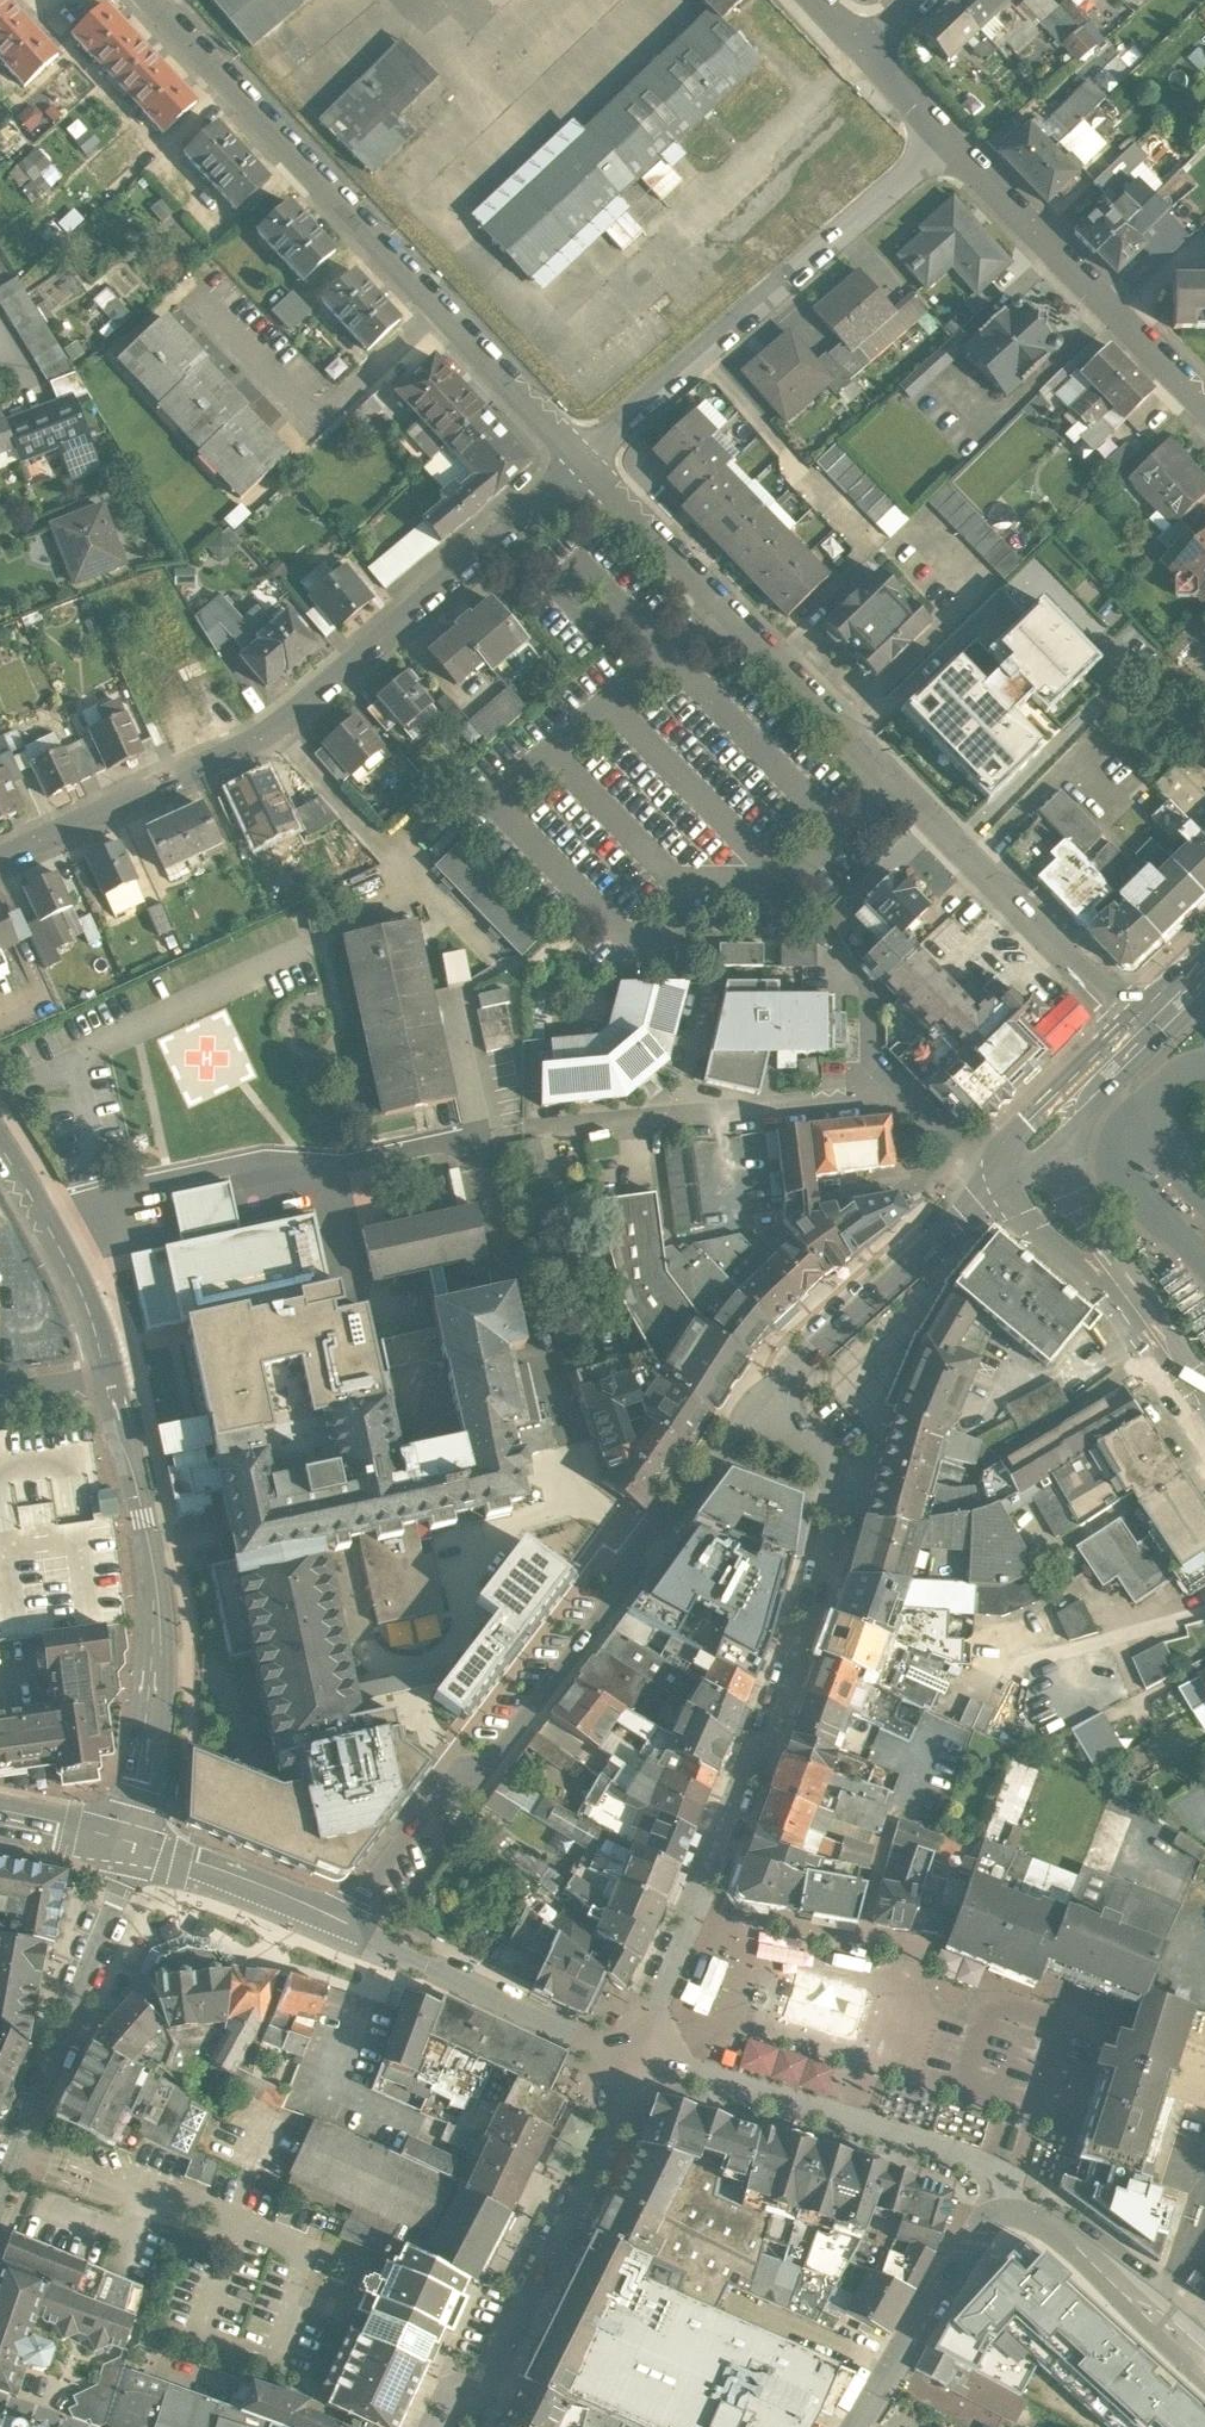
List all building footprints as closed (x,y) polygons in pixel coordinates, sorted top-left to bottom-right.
[(0,0),(0,59),(6,66),(4,68),(24,89),(58,58),(38,36),(36,38),(0,0)] [(250,49),(309,0),(209,0),(250,49)] [(711,12),(721,22),(743,0),(699,0),(711,12)] [(1005,0),(953,0),(950,3),(977,32),(978,32),(1008,3),(1005,0)] [(1051,0),(1030,0),(1046,18),(1058,7),(1051,0)] [(1069,0),(1067,0),(1058,7),(1074,25),(1084,16),(1069,0)] [(977,32),(950,3),(935,17),(936,18),(922,31),(921,30),(920,31),(949,62),(950,61),(948,59),(972,37),(977,32)] [(1008,3),(978,32),(996,51),(997,52),(1027,23),(1008,3)] [(174,84),(123,29),(125,27),(105,6),(72,37),(92,58),(94,56),(145,111),(142,113),(162,134),(196,103),(176,82),(174,84)] [(1058,7),(1046,18),(1039,23),(1061,47),(1064,45),(1063,44),(1079,30),(1074,25),(1058,7)] [(711,12),(524,191),(574,242),(760,63),(721,22),(711,12)] [(1090,23),(1084,16),(1074,25),(1079,30),(1095,48),(1103,41),(1088,25),(1090,23)] [(996,51),(978,32),(977,32),(972,37),(979,44),(974,48),(986,61),(996,51)] [(403,43),(376,70),(410,104),(437,77),(403,43)] [(376,70),(320,125),(370,176),(413,134),(396,118),(410,104),(376,70)] [(1088,82),(1057,113),(1056,123),(1068,135),(1076,128),(1098,106),(1105,99),(1088,82)] [(1098,106),(1076,128),(1087,139),(1101,126),(1104,129),(1112,121),(1098,106)] [(1034,121),(1023,132),(1018,126),(1001,143),(1006,149),(999,155),(1022,179),(1057,145),(1034,121)] [(268,181),(216,125),(184,155),(236,211),(268,181)] [(1082,169),(1059,144),(1057,145),(1022,179),(1046,204),(1057,192),(1062,198),(1075,185),(1070,180),(1074,176),(1075,176),(1082,169)] [(9,173),(21,186),(30,177),(44,192),(64,173),(37,146),(9,173)] [(151,149),(133,165),(141,174),(160,158),(151,149)] [(1115,163),(1093,184),(1106,197),(1108,195),(1127,176),(1115,163)] [(1127,176),(1108,195),(1116,203),(1123,197),(1124,199),(1137,186),(1127,176)] [(1116,203),(1109,211),(1104,206),(1075,234),(1095,254),(1151,199),(1138,185),(1137,186),(1124,199),(1123,197),(1116,203)] [(574,242),(524,191),(481,232),(531,284),(574,242)] [(1151,199),(1095,254),(1115,275),(1143,248),(1144,247),(1133,236),(1146,223),(1149,226),(1160,215),(1164,211),(1151,199)] [(1009,264),(953,201),(920,229),(924,234),(899,257),(910,268),(908,270),(911,273),(917,268),(931,283),(953,263),(978,290),(979,291),(989,282),(1009,264)] [(335,252),(289,203),(257,233),(302,282),(335,252)] [(1160,215),(1149,226),(1146,223),(1133,236),(1144,247),(1143,248),(1149,254),(1175,230),(1174,228),(1160,215)] [(1191,231),(1181,221),(1174,228),(1175,230),(1183,238),(1191,231)] [(1175,230),(1149,254),(1159,265),(1185,240),(1183,238),(1175,230)] [(859,272),(814,311),(841,343),(863,369),(870,363),(856,347),(894,314),(893,312),(859,272)] [(354,273),(322,303),(367,351),(399,321),(354,273)] [(0,287),(0,303),(23,289),(16,278),(0,287)] [(1173,282),(1173,329),(1204,328),(1204,281),(1173,282)] [(978,290),(963,304),(975,317),(999,295),(989,282),(979,291),(978,290)] [(110,288),(98,295),(116,325),(128,318),(110,288)] [(0,303),(0,306),(6,315),(30,300),(23,289),(0,303)] [(913,295),(893,312),(894,314),(856,347),(870,363),(928,312),(913,295)] [(30,300),(6,315),(13,326),(37,311),(30,300)] [(1011,304),(1010,306),(1003,312),(1002,311),(1001,313),(978,334),(976,335),(976,336),(970,341),(961,350),(962,351),(1005,398),(1020,384),(1021,385),(1023,383),(1022,382),(1045,362),(1046,362),(1047,361),(1046,359),(1053,353),(1055,352),(1057,351),(1059,349),(1059,347),(1059,345),(1058,343),(1056,341),(1053,341),(1044,330),(1044,327),(1045,327),(1045,326),(1044,325),(1044,319),(1045,319),(1045,318),(1044,318),(1044,317),(1043,317),(1043,318),(1037,317),(1035,317),(1032,317),(1023,307),(1022,305),(1021,303),(1019,301),(1017,300),(1015,301),(1012,302),(1011,304)] [(290,304),(272,320),(280,329),(298,313),(290,304)] [(37,311),(13,326),(20,337),(44,322),(37,311)] [(163,317),(122,355),(164,400),(163,401),(205,447),(203,449),(244,493),(285,455),(242,410),(244,408),(203,363),(204,362),(163,317)] [(44,322),(20,337),(26,348),(50,333),(44,322)] [(960,330),(899,387),(910,399),(962,351),(961,350),(970,341),(960,330)] [(50,333),(26,348),(33,359),(57,345),(50,333)] [(818,368),(788,333),(743,372),(787,423),(830,385),(824,378),(825,377),(817,368),(818,368)] [(863,369),(841,343),(827,355),(829,358),(849,381),(863,369)] [(57,345),(33,359),(40,371),(64,356),(57,345)] [(1088,345),(1070,362),(1078,370),(1096,353),(1088,345)] [(1108,347),(1079,375),(1092,389),(1102,398),(1131,370),(1108,347)] [(64,356),(40,371),(48,383),(74,372),(64,356)] [(483,411),(434,358),(397,393),(429,429),(446,446),(483,411)] [(849,381),(829,358),(818,368),(817,368),(825,377),(824,378),(830,385),(837,394),(839,392),(850,383),(849,381)] [(1069,363),(1046,386),(1056,397),(1073,381),(1068,377),(1075,371),(1076,369),(1069,363)] [(1131,370),(1102,398),(1111,408),(1123,421),(1153,392),(1131,370)] [(1079,375),(1075,371),(1068,377),(1073,381),(1056,397),(1070,410),(1092,389),(1079,375)] [(850,383),(839,392),(848,401),(859,392),(851,382),(850,383)] [(1092,389),(1070,410),(1079,420),(1102,398),(1092,389)] [(373,396),(347,420),(357,430),(383,406),(373,396)] [(1102,398),(1079,420),(1087,429),(1088,430),(1100,419),(1111,408),(1102,398)] [(72,399),(5,424),(14,449),(21,467),(60,452),(71,479),(99,469),(72,399)] [(1123,421),(1111,408),(1100,419),(1113,432),(1124,422),(1123,421)] [(483,411),(446,446),(471,476),(472,476),(492,498),(518,473),(519,473),(520,472),(529,463),(530,462),(483,411)] [(714,435),(692,412),(652,451),(674,473),(707,442),(714,435)] [(1100,419),(1088,430),(1087,429),(1080,436),(1094,451),(1113,432),(1100,419)] [(14,449),(5,424),(4,421),(0,423),(0,455),(14,449)] [(429,429),(416,441),(432,459),(446,446),(429,429)] [(728,463),(707,442),(674,473),(667,480),(688,501),(721,470),(728,463)] [(836,443),(816,463),(826,473),(846,453),(836,443)] [(1125,443),(1104,462),(1114,473),(1135,453),(1125,443)] [(1164,444),(1129,478),(1174,524),(1176,526),(1181,521),(1204,497),(1204,480),(1195,469),(1191,472),(1164,444)] [(846,453),(826,473),(836,483),(856,464),(846,453)] [(856,464),(836,483),(846,494),(866,474),(856,464)] [(688,501),(681,508),(703,530),(742,492),(721,470),(688,501)] [(866,474),(846,494),(856,504),(876,484),(866,474)] [(454,484),(439,496),(445,503),(422,522),(423,524),(439,544),(478,512),(477,511),(492,498),(472,476),(471,476),(458,489),(454,484)] [(945,483),(927,502),(937,512),(955,493),(945,483)] [(876,484),(856,504),(865,514),(886,494),(876,484)] [(763,513),(742,492),(703,530),(724,551),(763,513)] [(955,493),(937,512),(946,522),(965,503),(955,493)] [(886,494),(865,514),(875,524),(896,505),(886,494)] [(965,503),(946,522),(956,532),(975,514),(965,503)] [(102,508),(60,523),(72,555),(65,558),(74,583),(124,564),(102,508)] [(763,513),(724,551),(745,573),(784,535),(763,513)] [(975,514),(956,532),(963,539),(982,521),(975,514)] [(982,521),(963,539),(973,549),(992,531),(982,521)] [(1181,521),(1176,526),(1174,524),(1159,540),(1170,551),(1191,531),(1181,521)] [(423,524),(368,569),(384,589),(439,544),(423,524)] [(992,531),(973,549),(983,560),(1002,541),(992,531)] [(1170,551),(1160,561),(1172,573),(1174,571),(1173,569),(1201,541),(1191,531),(1170,551)] [(805,557),(784,535),(745,573),(766,595),(805,557)] [(1201,541),(1173,569),(1174,571),(1204,602),(1204,538),(1201,541)] [(1002,541),(983,560),(993,570),(1012,551),(1002,541)] [(1012,551),(993,570),(1003,580),(1022,561),(1012,551)] [(805,557),(766,595),(788,617),(813,592),(827,579),(826,578),(805,557)] [(343,568),(338,562),(328,570),(333,576),(343,568)] [(333,576),(310,596),(318,605),(337,628),(371,600),(343,568),(333,576)] [(833,572),(826,578),(827,579),(813,592),(823,603),(843,582),(833,572)] [(878,573),(824,626),(844,647),(848,643),(858,653),(854,657),(874,678),(888,665),(907,648),(906,647),(929,625),(908,604),(904,608),(895,598),(899,594),(878,573)] [(242,623),(222,599),(196,621),(215,651),(231,638),(229,636),(243,625),(242,623)] [(525,641),(490,601),(428,654),(455,685),(483,661),(491,671),(525,641)] [(900,711),(985,803),(1039,753),(1008,719),(1030,699),(1045,715),(1100,664),(1042,602),(986,654),(1001,670),(978,691),(952,662),(900,711)] [(337,628),(318,605),(306,615),(325,638),(337,628)] [(257,611),(242,623),(243,625),(229,636),(231,638),(244,654),(240,658),(264,687),(284,671),(257,639),(270,627),(257,611)] [(270,627),(257,639),(284,671),(286,673),(315,647),(286,614),(270,627)] [(1185,633),(1168,650),(1176,658),(1193,641),(1185,633)] [(416,683),(407,672),(376,699),(378,701),(397,723),(403,731),(432,706),(415,684),(416,683)] [(507,687),(468,722),(487,744),(526,710),(507,687)] [(397,723),(378,701),(367,710),(386,732),(397,723)] [(119,704),(98,713),(104,724),(89,731),(96,746),(107,769),(107,770),(142,754),(124,715),(119,704)] [(388,758),(354,717),(322,743),(324,745),(344,769),(350,776),(367,762),(374,770),(388,758)] [(53,733),(24,747),(32,764),(61,750),(53,733)] [(78,742),(61,750),(77,783),(77,784),(94,775),(83,751),(82,752),(78,742)] [(344,769),(324,745),(314,754),(335,777),(344,769)] [(96,746),(83,751),(94,775),(107,769),(96,746)] [(1197,748),(1157,787),(1204,837),(1204,757),(1197,748)] [(61,750),(32,764),(48,798),(77,784),(77,783),(61,750)] [(0,758),(0,772),(4,770),(9,783),(21,777),(10,753),(0,758)] [(21,810),(9,783),(4,770),(0,772),(0,820),(21,810)] [(268,774),(230,791),(230,792),(241,816),(249,833),(289,815),(268,774)] [(241,816),(230,792),(218,797),(229,821),(241,816)] [(1102,836),(1060,793),(1039,814),(1064,840),(1080,857),(1102,836)] [(320,797),(294,811),(307,836),(339,819),(320,797)] [(1171,803),(1154,819),(1177,843),(1184,836),(1195,848),(1204,838),(1204,837),(1171,803)] [(201,805),(175,818),(193,858),(220,845),(201,805)] [(175,818),(146,831),(165,871),(193,858),(175,818)] [(1050,854),(1039,843),(1040,841),(1029,829),(1008,851),(1036,880),(1056,860),(1050,854)] [(1177,865),(1204,893),(1204,838),(1195,848),(1177,865)] [(549,929),(464,840),(435,868),(521,957),(549,929)] [(1080,857),(1064,840),(1050,854),(1056,860),(1036,880),(1081,926),(1096,912),(1115,893),(1111,888),(1088,865),(1080,857)] [(1138,854),(1154,870),(1169,856),(1153,840),(1138,854)] [(136,881),(118,843),(87,858),(105,895),(136,881)] [(1111,843),(1088,865),(1111,888),(1125,874),(1137,887),(1145,879),(1111,843)] [(1137,887),(1125,874),(1111,888),(1115,893),(1129,907),(1163,942),(1204,902),(1204,893),(1177,865),(1169,856),(1154,870),(1145,879),(1137,887)] [(71,907),(55,873),(23,888),(39,922),(40,922),(51,947),(67,940),(56,915),(71,907)] [(913,892),(897,876),(865,908),(886,929),(895,938),(897,939),(900,936),(928,909),(912,893),(913,892)] [(858,915),(841,898),(824,914),(837,935),(857,916),(858,915)] [(162,903),(146,910),(158,936),(173,929),(162,903)] [(0,906),(0,950),(17,942),(0,906)] [(1163,942),(1129,907),(1123,913),(1118,908),(1105,921),(1096,912),(1081,926),(1123,969),(1136,970),(1163,942)] [(886,929),(865,908),(858,915),(857,916),(878,937),(886,929)] [(90,915),(78,920),(89,944),(100,938),(90,915)] [(412,922),(344,937),(384,1116),(452,1101),(412,922)] [(895,938),(886,929),(878,937),(884,943),(887,946),(895,938)] [(895,938),(887,946),(884,943),(865,963),(882,981),(885,981),(914,951),(900,936),(897,939),(895,938)] [(815,967),(815,945),(781,946),(781,967),(815,967)] [(762,967),(763,946),(719,946),(718,968),(762,967)] [(466,949),(443,954),(449,984),(472,979),(466,949)] [(914,951),(885,981),(885,983),(927,1026),(930,1029),(938,1021),(955,1006),(968,1019),(974,1013),(961,1000),(962,1000),(914,951)] [(1013,993),(995,976),(981,990),(989,998),(990,997),(997,1004),(1006,996),(1010,996),(1013,993)] [(599,1040),(551,1044),(554,1077),(553,1077),(541,1078),(541,1107),(623,1099),(664,1064),(686,983),(622,984),(610,1030),(599,1040)] [(723,984),(700,1080),(756,1095),(768,1053),(833,1053),(833,1047),(846,1047),(846,1015),(831,1016),(831,997),(776,996),(777,984),(723,984)] [(505,990),(477,996),(480,1010),(504,1005),(508,1004),(505,990)] [(1020,1005),(1010,996),(1006,996),(997,1004),(1020,1027),(1030,1019),(1031,1017),(1020,1005)] [(974,1013),(968,1019),(969,1020),(953,1036),(964,1047),(1009,1093),(1048,1056),(1020,1027),(997,1004),(990,997),(989,998),(974,1013)] [(1043,1016),(1026,999),(1020,1005),(1031,1017),(1030,1019),(1035,1024),(1043,1016)] [(480,1010),(476,1011),(486,1053),(513,1047),(504,1005),(480,1010)] [(968,1019),(955,1006),(938,1021),(953,1036),(969,1020),(968,1019)] [(930,1029),(927,1026),(924,1028),(926,1030),(922,1035),(920,1033),(907,1046),(898,1059),(927,1088),(924,1085),(964,1047),(953,1036),(938,1021),(930,1029)] [(904,1043),(896,1042),(888,1050),(898,1059),(907,1046),(904,1043)] [(1009,1093),(964,1047),(924,1085),(927,1088),(928,1087),(936,1080),(979,1124),(978,1125),(979,1126),(982,1123),(984,1124),(985,1123),(982,1120),(984,1119),(988,1119),(994,1114),(994,1112),(992,1110),(994,1109),(995,1110),(996,1109),(997,1111),(998,1110),(996,1107),(997,1105),(998,1106),(1002,1106),(1007,1101),(1007,1099),(1006,1097),(1008,1096),(1009,1097),(1010,1096),(1011,1097),(1012,1096),(1009,1093)] [(876,1119),(830,1124),(836,1174),(882,1169),(876,1119)] [(830,1124),(807,1126),(813,1177),(836,1174),(830,1124)] [(807,1126),(776,1131),(783,1197),(783,1226),(791,1235),(794,1240),(791,1242),(823,1276),(831,1270),(841,1271),(842,1262),(849,1257),(825,1224),(824,1225),(823,1223),(817,1212),(813,1177),(807,1126)] [(522,1143),(507,1146),(513,1183),(547,1176),(537,1140),(522,1143)] [(703,1225),(692,1145),(662,1149),(673,1229),(703,1225)] [(229,1183),(171,1195),(176,1220),(181,1244),(240,1232),(234,1207),(229,1183)] [(666,1273),(663,1250),(655,1194),(596,1202),(597,1207),(604,1232),(611,1259),(624,1307),(650,1353),(660,1371),(697,1315),(666,1273)] [(895,1196),(851,1204),(835,1215),(823,1223),(824,1225),(825,1224),(849,1257),(904,1215),(903,1211),(904,1211),(905,1206),(902,1201),(898,1200),(897,1200),(895,1196)] [(1176,1196),(1172,1200),(1184,1214),(1189,1209),(1176,1196)] [(597,1207),(588,1210),(594,1235),(604,1232),(597,1207)] [(475,1208),(362,1232),(368,1259),(373,1282),(428,1270),(439,1268),(460,1263),(463,1278),(489,1272),(475,1208)] [(832,1209),(817,1212),(823,1223),(835,1215),(832,1209)] [(181,1244),(129,1256),(145,1329),(169,1324),(179,1321),(245,1308),(246,1315),(293,1305),(301,1304),(299,1294),(305,1293),(330,1287),(314,1216),(240,1232),(181,1244)] [(1131,1230),(1126,1234),(1142,1254),(1146,1250),(1131,1230)] [(594,1235),(588,1236),(595,1261),(607,1258),(608,1260),(611,1259),(604,1232),(594,1235)] [(743,1234),(695,1245),(705,1255),(725,1276),(754,1249),(742,1236),(743,1236),(743,1234)] [(994,1240),(954,1288),(955,1289),(926,1340),(977,1361),(992,1326),(1045,1365),(1085,1317),(994,1240)] [(823,1276),(791,1242),(790,1243),(767,1265),(799,1299),(823,1276)] [(690,1269),(670,1248),(663,1250),(666,1273),(697,1315),(700,1319),(710,1327),(739,1291),(725,1276),(705,1255),(690,1269)] [(1204,1347),(1204,1296),(1181,1262),(1157,1278),(1204,1347)] [(767,1265),(739,1291),(771,1326),(799,1299),(767,1265)] [(439,1268),(428,1270),(436,1306),(447,1304),(439,1268)] [(293,1305),(246,1315),(259,1375),(266,1373),(272,1400),(265,1402),(271,1429),(259,1432),(263,1449),(270,1483),(279,1481),(279,1480),(324,1471),(325,1471),(335,1469),(323,1414),(385,1401),(379,1377),(365,1309),(334,1316),(332,1307),(343,1305),(339,1286),(330,1287),(305,1293),(299,1294),(301,1304),(293,1305)] [(279,1481),(270,1483),(263,1449),(216,1459),(223,1492),(238,1560),(234,1561),(253,1654),(276,1759),(295,1754),(363,1740),(398,1732),(397,1731),(393,1712),(358,1719),(356,1704),(353,1691),(321,1544),(332,1542),(334,1552),(348,1549),(346,1539),(358,1536),(374,1533),(376,1543),(401,1538),(399,1528),(414,1524),(427,1521),(429,1532),(454,1526),(451,1516),(467,1513),(469,1524),(510,1515),(507,1504),(523,1501),(517,1472),(508,1430),(523,1426),(511,1370),(507,1351),(523,1347),(511,1290),(447,1304),(436,1306),(431,1307),(435,1329),(443,1364),(444,1364),(461,1442),(452,1444),(452,1443),(407,1453),(407,1454),(397,1456),(385,1401),(323,1414),(335,1469),(325,1471),(324,1471),(279,1480),(279,1481)] [(739,1291),(710,1327),(746,1357),(771,1326),(739,1291)] [(259,1375),(246,1315),(245,1308),(179,1321),(200,1421),(205,1420),(207,1433),(211,1448),(206,1449),(208,1461),(216,1459),(263,1449),(259,1432),(271,1429),(265,1402),(272,1400),(266,1373),(259,1375)] [(710,1327),(700,1319),(697,1315),(660,1371),(666,1382),(709,1413),(713,1407),(717,1409),(720,1409),(729,1395),(728,1392),(735,1381),(738,1381),(747,1368),(746,1364),(743,1362),(746,1357),(710,1327)] [(435,1329),(380,1341),(387,1375),(379,1377),(385,1401),(397,1456),(407,1454),(407,1453),(452,1443),(452,1444),(461,1442),(444,1364),(443,1364),(435,1329)] [(926,1340),(924,1339),(895,1409),(948,1431),(977,1361),(926,1340)] [(650,1353),(628,1360),(631,1374),(633,1383),(646,1420),(686,1448),(709,1413),(666,1382),(660,1371),(650,1353)] [(625,1356),(574,1373),(581,1391),(631,1374),(625,1356)] [(540,1422),(527,1365),(525,1366),(525,1367),(511,1370),(523,1426),(508,1430),(517,1472),(525,1470),(522,1456),(553,1449),(547,1420),(540,1422)] [(633,1383),(631,1374),(581,1391),(609,1473),(602,1483),(642,1511),(686,1448),(646,1420),(633,1383)] [(1053,1382),(1007,1406),(1005,1407),(1018,1431),(1067,1405),(1055,1381),(1053,1382)] [(1127,1390),(999,1464),(1008,1479),(1017,1494),(1050,1475),(1109,1440),(1147,1418),(1127,1390)] [(948,1431),(895,1409),(864,1519),(917,1525),(918,1521),(928,1484),(932,1472),(937,1474),(941,1458),(973,1466),(979,1445),(948,1431)] [(1147,1418),(1109,1440),(1113,1447),(1123,1442),(1147,1484),(1138,1491),(1146,1503),(1186,1476),(1147,1418)] [(0,1432),(0,1642),(26,1639),(40,1637),(119,1626),(129,1625),(114,1520),(117,1519),(117,1516),(115,1495),(113,1492),(110,1491),(100,1492),(90,1419),(0,1432)] [(189,1423),(159,1428),(162,1443),(164,1457),(169,1457),(206,1449),(211,1448),(207,1433),(205,1420),(200,1421),(189,1423)] [(1123,1442),(1113,1447),(1109,1440),(1050,1475),(1057,1485),(1079,1525),(1081,1527),(1138,1491),(1147,1484),(1123,1442)] [(208,1461),(206,1449),(169,1457),(172,1468),(168,1470),(181,1518),(202,1514),(201,1508),(211,1506),(209,1494),(223,1492),(216,1459),(208,1461)] [(799,1500),(729,1473),(711,1498),(694,1520),(730,1533),(740,1517),(763,1526),(760,1545),(792,1557),(799,1500)] [(999,1504),(997,1505),(1003,1515),(1033,1499),(1057,1485),(1050,1475),(1017,1494),(999,1504)] [(1141,1506),(1142,1508),(1143,1508),(1159,1531),(1185,1572),(1197,1589),(1196,1590),(1197,1592),(1204,1587),(1204,1504),(1187,1478),(1188,1477),(1187,1476),(1186,1476),(1146,1503),(1141,1506)] [(1008,1479),(991,1489),(999,1504),(1017,1494),(1008,1479)] [(981,1487),(951,1490),(928,1484),(918,1521),(966,1514),(967,1516),(985,1510),(982,1491),(981,1487)] [(1057,1485),(1033,1499),(1055,1538),(1079,1525),(1057,1485)] [(991,1489),(982,1491),(985,1510),(997,1505),(999,1504),(991,1489)] [(997,1505),(985,1510),(967,1516),(966,1514),(918,1521),(917,1525),(864,1519),(847,1578),(975,1587),(998,1588),(1022,1579),(1023,1552),(1003,1515),(997,1505)] [(1159,1531),(1138,1545),(1121,1519),(1077,1548),(1103,1587),(1118,1578),(1135,1605),(1185,1572),(1159,1531)] [(694,1520),(626,1615),(678,1642),(695,1612),(720,1625),(706,1658),(752,1684),(768,1646),(792,1557),(760,1545),(754,1565),(721,1548),(730,1533),(694,1520)] [(414,1524),(399,1528),(401,1538),(376,1543),(374,1533),(358,1536),(378,1625),(442,1611),(430,1556),(422,1558),(414,1524)] [(434,1699),(465,1723),(519,1651),(513,1647),(520,1638),(526,1642),(573,1579),(522,1542),(476,1604),(494,1618),(458,1667),(445,1684),(434,1699)] [(234,1561),(210,1566),(230,1659),(253,1654),(234,1561)] [(998,1588),(975,1587),(973,1615),(1002,1617),(1048,1597),(1037,1574),(1022,1579),(998,1588)] [(975,1587),(847,1578),(835,1615),(888,1638),(951,1661),(961,1665),(963,1641),(941,1639),(943,1613),(973,1615),(975,1587)] [(1084,1602),(1056,1615),(1069,1641),(1099,1633),(1084,1602)] [(669,1653),(675,1642),(626,1615),(614,1632),(643,1647),(646,1641),(669,1653)] [(888,1638),(835,1615),(820,1655),(858,1671),(856,1678),(856,1679),(870,1685),(888,1638)] [(119,1626),(40,1637),(45,1675),(47,1675),(51,1707),(47,1707),(54,1714),(102,1707),(102,1704),(105,1704),(107,1702),(107,1699),(115,1690),(114,1681),(111,1678),(109,1664),(110,1664),(111,1665),(118,1664),(119,1663),(118,1654),(122,1649),(119,1626)] [(703,1683),(614,1632),(600,1650),(676,1700),(675,1701),(685,1706),(703,1684),(703,1683)] [(951,1661),(888,1638),(870,1685),(922,1711),(932,1689),(931,1688),(934,1680),(941,1684),(951,1661)] [(685,1647),(675,1642),(669,1653),(692,1666),(698,1654),(689,1649),(685,1647)] [(1165,1642),(1133,1659),(1146,1689),(1180,1672),(1165,1642)] [(676,1700),(600,1650),(575,1683),(623,1711),(654,1728),(670,1737),(684,1708),(685,1706),(675,1701),(676,1700)] [(708,1660),(698,1654),(692,1666),(709,1675),(704,1684),(743,1706),(752,1684),(708,1660)] [(858,1671),(820,1655),(807,1693),(845,1710),(856,1679),(856,1678),(858,1671)] [(427,1673),(353,1691),(356,1704),(415,1691),(445,1684),(458,1667),(427,1673)] [(575,1683),(550,1716),(597,1749),(623,1711),(575,1683)] [(703,1683),(703,1684),(685,1706),(684,1708),(731,1738),(743,1706),(704,1684),(703,1683)] [(845,1710),(807,1693),(791,1735),(830,1749),(837,1731),(903,1759),(906,1753),(910,1743),(909,1742),(880,1729),(881,1727),(845,1710)] [(995,1710),(970,1699),(959,1723),(984,1735),(995,1710)] [(0,1715),(0,1766),(46,1760),(45,1751),(51,1750),(52,1758),(57,1757),(59,1773),(62,1772),(62,1771),(71,1770),(72,1771),(74,1771),(74,1770),(83,1768),(83,1769),(85,1769),(85,1768),(94,1767),(94,1768),(97,1767),(97,1765),(96,1765),(94,1754),(95,1753),(95,1752),(105,1751),(105,1752),(108,1752),(102,1707),(54,1714),(47,1707),(43,1708),(39,1711),(36,1709),(5,1713),(4,1714),(0,1715)] [(731,1738),(684,1708),(670,1737),(671,1737),(663,1753),(714,1774),(731,1738)] [(1102,1712),(1070,1729),(1095,1771),(1126,1753),(1102,1712)] [(654,1728),(638,1756),(647,1761),(647,1760),(656,1765),(658,1762),(663,1753),(671,1737),(670,1737),(654,1728)] [(417,1750),(405,1741),(402,1730),(397,1731),(398,1732),(401,1744),(414,1754),(417,1750)] [(305,1799),(295,1754),(276,1759),(282,1788),(280,1788),(189,1752),(185,1825),(312,1875),(315,1867),(337,1876),(342,1877),(346,1876),(349,1875),(351,1873),(431,1767),(414,1754),(401,1744),(398,1732),(363,1740),(373,1784),(305,1799)] [(570,1757),(536,1734),(527,1747),(561,1771),(570,1757)] [(830,1749),(791,1735),(783,1756),(828,1773),(829,1768),(834,1756),(835,1751),(830,1749)] [(363,1740),(295,1754),(305,1799),(373,1784),(363,1740)] [(845,1755),(835,1751),(834,1756),(843,1760),(845,1755)] [(714,1774),(663,1753),(658,1762),(679,1772),(676,1780),(708,1793),(714,1774)] [(983,1841),(1014,1853),(1023,1831),(1019,1826),(1042,1764),(1013,1754),(983,1841)] [(835,1802),(819,1796),(828,1773),(783,1756),(770,1791),(816,1808),(831,1813),(835,1802)] [(638,1776),(611,1758),(598,1777),(626,1796),(640,1778),(638,1776)] [(708,1793),(676,1780),(653,1770),(656,1765),(647,1760),(647,1761),(638,1776),(640,1778),(668,1797),(700,1811),(708,1793)] [(661,1814),(626,1796),(598,1777),(575,1816),(607,1834),(619,1841),(632,1847),(633,1847),(678,1869),(693,1830),(661,1814)] [(700,1811),(668,1797),(640,1778),(626,1796),(661,1814),(693,1830),(700,1811)] [(893,1793),(862,1783),(856,1799),(887,1810),(893,1793)] [(816,1808),(770,1791),(756,1827),(780,1836),(775,1847),(797,1854),(800,1848),(806,1832),(816,1808)] [(519,1807),(494,1792),(483,1807),(508,1824),(519,1807)] [(856,1799),(839,1793),(835,1802),(831,1813),(830,1818),(830,1819),(879,1834),(887,1810),(856,1799)] [(575,1816),(545,1799),(534,1817),(596,1855),(597,1853),(598,1853),(607,1834),(575,1816)] [(831,1813),(816,1808),(806,1832),(823,1838),(830,1819),(830,1818),(831,1813)] [(937,1837),(897,1823),(892,1842),(915,1850),(915,1849),(931,1855),(937,1837)] [(850,1864),(837,1862),(837,1864),(812,1859),(803,1856),(797,1854),(775,1847),(780,1836),(756,1827),(746,1858),(777,1870),(778,1869),(788,1875),(803,1879),(804,1874),(835,1880),(835,1879),(856,1883),(859,1866),(850,1864)] [(1182,1833),(1174,1844),(1200,1862),(1204,1852),(1204,1848),(1182,1833)] [(870,1847),(845,1838),(841,1850),(837,1862),(850,1864),(851,1859),(869,1862),(873,1848),(870,1847)] [(1014,1853),(983,1841),(977,1861),(976,1862),(971,1877),(967,1887),(949,1937),(995,1955),(1032,1860),(1014,1853)] [(841,1850),(817,1842),(812,1859),(837,1864),(837,1862),(841,1850)] [(633,1847),(632,1847),(625,1866),(618,1884),(618,1885),(664,1906),(678,1869),(633,1847)] [(903,1888),(882,1885),(873,1924),(907,1930),(918,1896),(931,1855),(915,1849),(915,1850),(903,1888)] [(598,1853),(597,1853),(596,1855),(589,1871),(618,1884),(625,1866),(598,1853)] [(548,1870),(527,1854),(517,1866),(523,1871),(523,1870),(538,1883),(548,1870)] [(966,1857),(959,1873),(971,1877),(976,1862),(977,1861),(966,1857)] [(777,1870),(746,1858),(734,1892),(740,1902),(797,1912),(798,1908),(803,1879),(788,1875),(778,1869),(777,1870)] [(869,1862),(851,1859),(850,1864),(859,1866),(870,1869),(871,1863),(869,1862)] [(1077,1878),(1032,1860),(995,1955),(1040,1973),(1044,1962),(1077,1878)] [(5,1917),(1,1938),(44,1946),(51,1947),(61,1890),(54,1888),(56,1879),(38,1876),(39,1871),(0,1864),(0,1916),(5,1917)] [(618,1884),(589,1871),(579,1865),(574,1877),(568,1885),(565,1890),(582,1903),(587,1907),(591,1910),(597,1914),(606,1912),(618,1885),(618,1884)] [(1180,1906),(1082,1866),(1077,1878),(1044,1962),(1140,2000),(1142,1996),(1162,1950),(1161,1949),(1180,1906)] [(548,1870),(538,1883),(551,1894),(562,1880),(548,1870)] [(856,1883),(835,1879),(835,1880),(804,1874),(803,1879),(798,1908),(812,1911),(811,1917),(855,1925),(866,1885),(856,1883)] [(967,1887),(945,1882),(941,1901),(918,1896),(907,1930),(949,1937),(967,1887)] [(664,1906),(618,1885),(606,1912),(652,1933),(664,1906)] [(558,1934),(527,1909),(511,1942),(547,1959),(558,1934)] [(588,1915),(586,1918),(594,1921),(597,1914),(591,1910),(588,1915)] [(652,1933),(606,1912),(597,1914),(594,1921),(600,1924),(595,1934),(606,1943),(606,1944),(607,1943),(638,1960),(652,1933)] [(603,1948),(563,1913),(551,1927),(558,1934),(592,1964),(603,1948)] [(592,1964),(558,1934),(547,1959),(531,1991),(585,2016),(604,1974),(597,1969),(592,1964)] [(0,1938),(0,2025),(27,2044),(29,2033),(38,1975),(40,1975),(40,1974),(44,1951),(45,1951),(45,1949),(43,1949),(44,1946),(1,1938),(0,1938)] [(638,1960),(607,1943),(606,1944),(606,1943),(603,1948),(592,1964),(604,1974),(623,1989),(638,1960)] [(185,1947),(170,1953),(170,1952),(168,1953),(169,1954),(158,1958),(153,1968),(155,1980),(149,1981),(147,1981),(147,1980),(145,1981),(157,2009),(163,2023),(173,2046),(163,2070),(174,2079),(196,2076),(216,2046),(223,2032),(226,2020),(229,2000),(232,1971),(232,1970),(230,1970),(230,1971),(228,1971),(227,1968),(214,1951),(203,1950),(202,1949),(185,1947)] [(276,1975),(232,1971),(229,2000),(226,2020),(223,2032),(216,2046),(217,2046),(208,2063),(230,2078),(237,2069),(240,2064),(256,2035),(255,2034),(257,2032),(276,1975)] [(307,1981),(287,1976),(282,1992),(275,2014),(261,2043),(281,2051),(296,2018),(307,1981)] [(282,1976),(277,1990),(282,1992),(287,1976),(282,1976)] [(326,1986),(307,1981),(296,2018),(281,2051),(296,2056),(301,2058),(302,2058),(316,2022),(326,1986)] [(145,1982),(102,2030),(91,2044),(92,2045),(127,2063),(163,2023),(152,2013),(157,2009),(145,1982)] [(414,1995),(409,1992),(407,1993),(404,1999),(405,2001),(404,2002),(403,2002),(399,2012),(385,2054),(371,2090),(420,2112),(430,2091),(432,2087),(416,2081),(423,2064),(419,2059),(439,2006),(434,2004),(433,2005),(431,2009),(426,2007),(428,2002),(428,2001),(423,1999),(421,1999),(420,2002),(414,1999),(415,1996),(414,1995)] [(1142,1996),(1140,2000),(1140,2001),(1128,2038),(1177,2054),(1167,2084),(1179,2088),(1204,2096),(1204,2016),(1142,1996)] [(566,2055),(443,1997),(439,2006),(419,2059),(423,2064),(416,2081),(432,2087),(430,2091),(451,2102),(449,2106),(464,2111),(469,2099),(477,2101),(492,2068),(548,2094),(566,2055)] [(163,2023),(127,2063),(132,2066),(145,2070),(150,2062),(163,2070),(173,2046),(163,2023)] [(0,2025),(0,2077),(10,2083),(27,2044),(0,2025)] [(1128,2038),(1117,2035),(1111,2054),(1101,2051),(1095,2068),(1106,2071),(1078,2160),(1089,2163),(1138,2179),(1167,2084),(1177,2054),(1128,2038)] [(824,2094),(833,2063),(746,2038),(737,2069),(824,2094)] [(92,2045),(70,2088),(69,2088),(121,2113),(121,2112),(129,2116),(150,2073),(145,2070),(132,2066),(127,2063),(92,2045)] [(548,2094),(492,2068),(477,2101),(481,2102),(502,2108),(549,2130),(563,2101),(548,2094)] [(246,2073),(237,2069),(230,2078),(228,2081),(238,2087),(246,2073)] [(129,2116),(129,2117),(139,2122),(140,2122),(160,2079),(150,2073),(129,2116)] [(268,2084),(246,2073),(238,2087),(262,2100),(268,2084)] [(10,2083),(0,2077),(0,2108),(10,2083)] [(160,2079),(140,2122),(139,2122),(141,2127),(137,2137),(138,2138),(151,2143),(190,2161),(213,2113),(181,2089),(176,2086),(175,2087),(160,2079)] [(288,2094),(268,2084),(262,2100),(282,2110),(287,2095),(288,2094)] [(1167,2084),(1138,2179),(1149,2182),(1179,2088),(1167,2084)] [(121,2113),(69,2088),(68,2091),(66,2091),(55,2116),(56,2116),(54,2119),(106,2145),(115,2148),(123,2130),(129,2117),(129,2116),(121,2112),(121,2113)] [(903,2093),(897,2117),(985,2137),(990,2113),(903,2093)] [(695,2110),(663,2099),(663,2101),(661,2100),(640,2146),(720,2172),(714,2196),(740,2207),(759,2132),(729,2123),(729,2121),(698,2110),(697,2112),(695,2111),(695,2110)] [(502,2108),(481,2102),(466,2132),(534,2161),(549,2130),(502,2108)] [(455,2184),(313,2120),(307,2134),(296,2160),(289,2174),(405,2227),(433,2240),(433,2242),(481,2266),(509,2212),(457,2190),(460,2184),(456,2182),(456,2183),(455,2184)] [(466,2132),(448,2124),(440,2140),(472,2155),(466,2168),(455,2162),(448,2179),(456,2183),(456,2182),(460,2184),(457,2190),(509,2212),(534,2161),(466,2132)] [(296,2129),(284,2155),(296,2160),(307,2134),(296,2129)] [(137,2137),(123,2130),(115,2148),(131,2154),(138,2138),(137,2137)] [(763,2132),(759,2131),(759,2132),(740,2207),(771,2216),(795,2221),(798,2212),(818,2149),(813,2147),(814,2145),(810,2143),(810,2140),(800,2137),(798,2140),(799,2136),(789,2133),(787,2136),(782,2135),(782,2137),(772,2134),(768,2130),(763,2132)] [(151,2143),(138,2138),(128,2162),(141,2167),(151,2143)] [(405,2145),(400,2157),(448,2179),(455,2162),(407,2140),(405,2145)] [(640,2146),(639,2145),(595,2233),(684,2274),(676,2294),(715,2312),(727,2286),(749,2295),(760,2255),(764,2241),(771,2216),(740,2207),(714,2196),(720,2172),(640,2146)] [(818,2149),(798,2212),(832,2223),(852,2159),(851,2159),(851,2156),(820,2146),(819,2149),(818,2149)] [(866,2161),(854,2157),(853,2160),(852,2159),(832,2223),(864,2233),(872,2210),(886,2170),(885,2169),(886,2167),(879,2165),(876,2160),(871,2159),(866,2161)] [(1138,2179),(1089,2163),(1082,2184),(1061,2177),(1057,2189),(1157,2263),(1166,2236),(1165,2236),(1167,2231),(1171,2220),(1170,2219),(1172,2214),(1173,2212),(1177,2200),(1146,2191),(1149,2182),(1138,2179)] [(925,2184),(919,2182),(918,2185),(914,2183),(915,2179),(905,2176),(906,2173),(898,2170),(897,2173),(886,2170),(872,2210),(900,2219),(893,2240),(906,2244),(914,2244),(933,2254),(936,2243),(939,2244),(941,2236),(939,2235),(942,2225),(942,2224),(943,2220),(946,2221),(948,2215),(945,2214),(946,2212),(948,2213),(950,2207),(948,2206),(951,2195),(940,2191),(941,2189),(935,2187),(934,2189),(932,2189),(933,2186),(927,2184),(926,2187),(924,2186),(925,2184)] [(900,2219),(872,2210),(864,2233),(860,2241),(848,2263),(869,2272),(879,2277),(893,2240),(900,2219)] [(832,2223),(798,2212),(795,2221),(829,2232),(832,2223)] [(795,2221),(771,2216),(764,2241),(787,2248),(790,2239),(795,2221)] [(399,2242),(348,2218),(340,2238),(393,2259),(397,2260),(405,2246),(405,2245),(399,2242)] [(829,2232),(795,2221),(790,2239),(810,2246),(815,2233),(828,2237),(829,2232)] [(864,2233),(832,2223),(829,2232),(860,2241),(864,2233)] [(433,2240),(405,2227),(399,2242),(405,2245),(405,2246),(469,2280),(472,2282),(481,2266),(433,2242),(433,2240)] [(802,2269),(787,2312),(816,2324),(826,2304),(848,2263),(860,2241),(829,2232),(828,2237),(815,2233),(802,2269)] [(525,2381),(523,2380),(522,2381),(565,2402),(566,2399),(625,2424),(631,2426),(811,2426),(819,2413),(839,2366),(715,2312),(676,2294),(684,2275),(594,2235),(585,2253),(588,2254),(525,2381)] [(141,2289),(13,2236),(2,2267),(133,2319),(141,2289)] [(906,2244),(893,2240),(879,2277),(913,2291),(933,2254),(914,2244),(906,2244)] [(1037,2365),(1066,2390),(1119,2330),(1022,2240),(949,2322),(933,2350),(986,2379),(1020,2398),(1037,2365)] [(469,2280),(405,2246),(397,2260),(393,2259),(391,2266),(385,2263),(378,2279),(365,2274),(357,2292),(363,2295),(356,2312),(369,2317),(361,2334),(351,2329),(350,2332),(358,2336),(359,2334),(428,2365),(426,2368),(427,2368),(444,2331),(451,2335),(467,2300),(461,2297),(469,2280)] [(802,2269),(760,2255),(749,2295),(787,2312),(802,2269)] [(2,2267),(0,2273),(0,2392),(8,2395),(18,2365),(25,2346),(35,2316),(42,2319),(44,2322),(56,2326),(63,2341),(76,2335),(80,2342),(88,2339),(94,2352),(109,2346),(123,2350),(133,2319),(2,2267)] [(1194,2271),(1185,2282),(1199,2293),(1204,2285),(1204,2279),(1194,2271)] [(869,2272),(845,2313),(888,2335),(913,2291),(879,2277),(869,2272)] [(838,2320),(823,2313),(827,2305),(826,2304),(816,2324),(832,2332),(838,2320)] [(1119,2330),(1066,2390),(1106,2426),(1204,2426),(1204,2409),(1119,2330)] [(359,2334),(358,2336),(350,2332),(324,2387),(332,2391),(325,2406),(361,2422),(371,2426),(400,2426),(427,2368),(426,2368),(428,2365),(359,2334)] [(25,2346),(18,2365),(41,2372),(46,2370),(52,2354),(48,2349),(31,2343),(25,2346)] [(986,2379),(933,2350),(927,2347),(915,2370),(974,2402),(986,2379)] [(97,2386),(73,2397),(76,2406),(68,2411),(72,2418),(97,2426),(100,2426),(107,2424),(129,2353),(123,2350),(120,2358),(102,2367),(97,2386)] [(239,2423),(243,2414),(240,2412),(129,2372),(110,2426),(252,2426),(239,2423)] [(986,2379),(974,2402),(1013,2423),(1015,2420),(1023,2406),(1026,2400),(1020,2398),(986,2379)] [(522,2381),(499,2426),(557,2426),(568,2403),(565,2402),(522,2381)] [(251,2382),(240,2412),(243,2414),(239,2423),(252,2426),(257,2426),(260,2420),(269,2424),(277,2426),(313,2426),(316,2420),(304,2415),(310,2402),(251,2382)] [(566,2399),(565,2402),(568,2403),(557,2426),(623,2426),(625,2424),(566,2399)] [(1023,2406),(1015,2420),(1028,2426),(1030,2426),(1037,2414),(1023,2406)] [(318,2417),(316,2420),(313,2426),(342,2426),(318,2417)]
